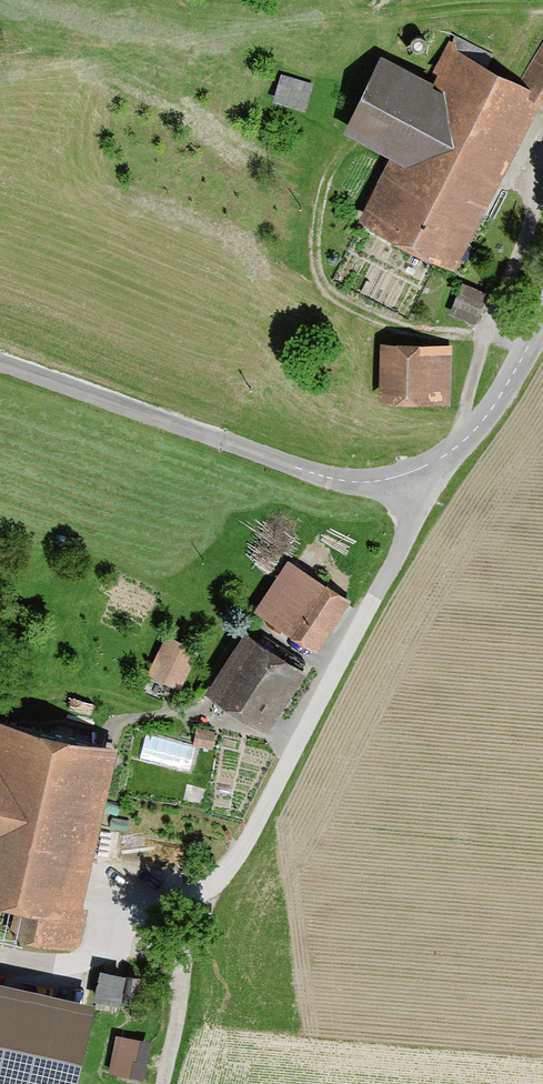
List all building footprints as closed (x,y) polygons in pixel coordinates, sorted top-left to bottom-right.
[(443,253),(526,91),(518,86),(517,88),(481,70),(489,56),(455,38),(443,62),(461,71),(442,107),(381,76),(357,120),(411,148),(375,218),(443,253)] [(518,86),(526,91),(542,101),(542,45),(518,86)] [(310,86),(283,78),(277,96),(304,105),(310,86)] [(466,284),(454,313),(475,323),(488,294),(466,284)] [(421,391),(422,356),(393,355),(392,390),(421,391)] [(317,645),(345,602),(316,583),(318,581),(293,565),(263,610),(317,645)] [(266,722),(305,662),(263,634),(224,694),(266,722)] [(194,650),(170,637),(155,668),(179,680),(194,650)] [(147,730),(140,755),(190,769),(197,744),(147,730)] [(91,747),(16,731),(8,764),(0,762),(0,894),(21,898),(14,930),(74,944),(81,911),(56,905),(91,747)] [(123,978),(103,974),(95,1009),(115,1013),(123,978)] [(0,998),(0,1080),(19,1083),(70,1083),(85,1017),(0,998)] [(148,1046),(119,1040),(113,1070),(141,1076),(148,1046)]
